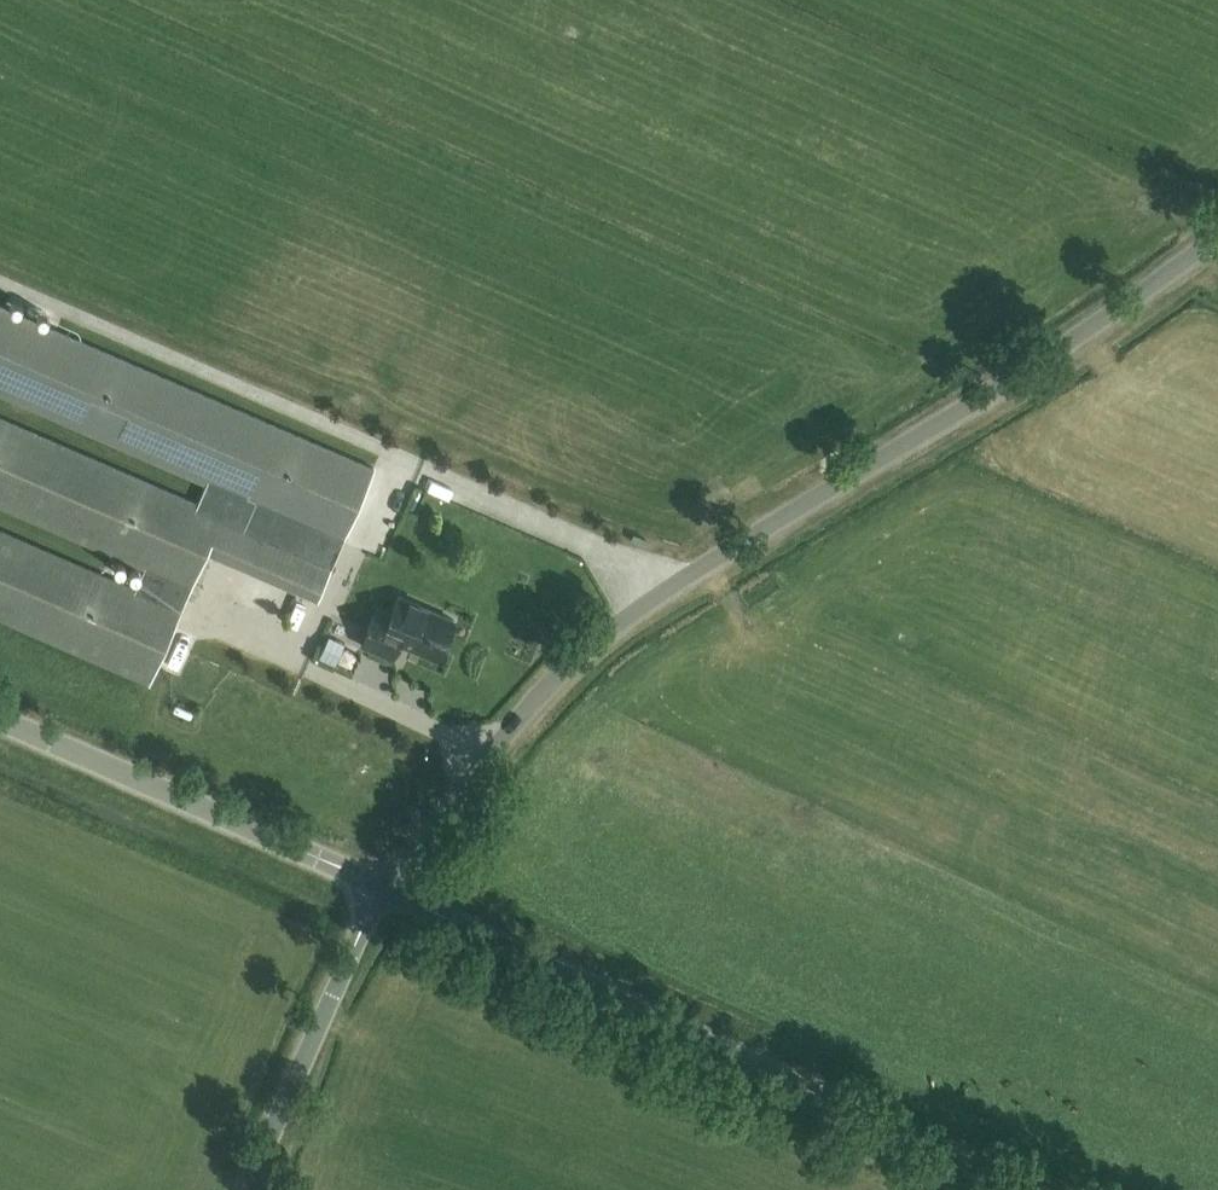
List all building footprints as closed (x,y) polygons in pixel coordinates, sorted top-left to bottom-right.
[(0,306),(0,392),(187,473),(208,482),(199,503),(177,495),(0,417),(0,504),(146,567),(136,589),(0,530),(0,617),(149,682),(207,550),(317,598),(374,468),(0,306)] [(454,620),(399,596),(391,614),(377,608),(361,644),(385,655),(390,645),(398,642),(418,651),(420,645),(440,654),(454,620)] [(315,652),(341,661),(346,646),(319,638),(315,652)]
